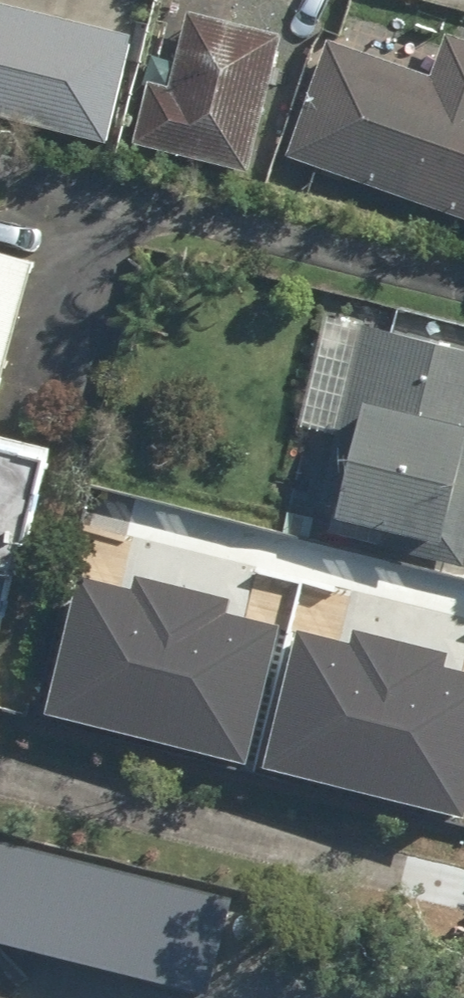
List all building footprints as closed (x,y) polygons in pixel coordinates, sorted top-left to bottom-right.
[(112,138),(137,34),(0,1),(0,111),(112,138)] [(250,172),(283,36),(190,13),(172,87),(151,82),(136,144),(250,172)] [(463,213),(463,38),(449,33),(435,73),(329,38),(290,154),(463,213)] [(38,261),(0,252),(0,410),(38,261)] [(448,541),(463,477),(463,349),(328,314),(299,428),(341,439),(323,509),(448,541)] [(0,681),(59,449),(0,434),(0,681)] [(76,579),(43,710),(146,735),(183,590),(138,579),(134,593),(76,579)] [(146,735),(246,759),(279,629),(221,615),(224,601),(183,590),(146,735)] [(299,634),(266,764),(369,790),(405,645),(361,634),(357,648),(299,634)] [(463,813),(463,675),(443,670),(447,656),(405,645),(369,790),(463,813)] [(161,997),(214,997),(236,908),(0,853),(0,960),(161,997)]
